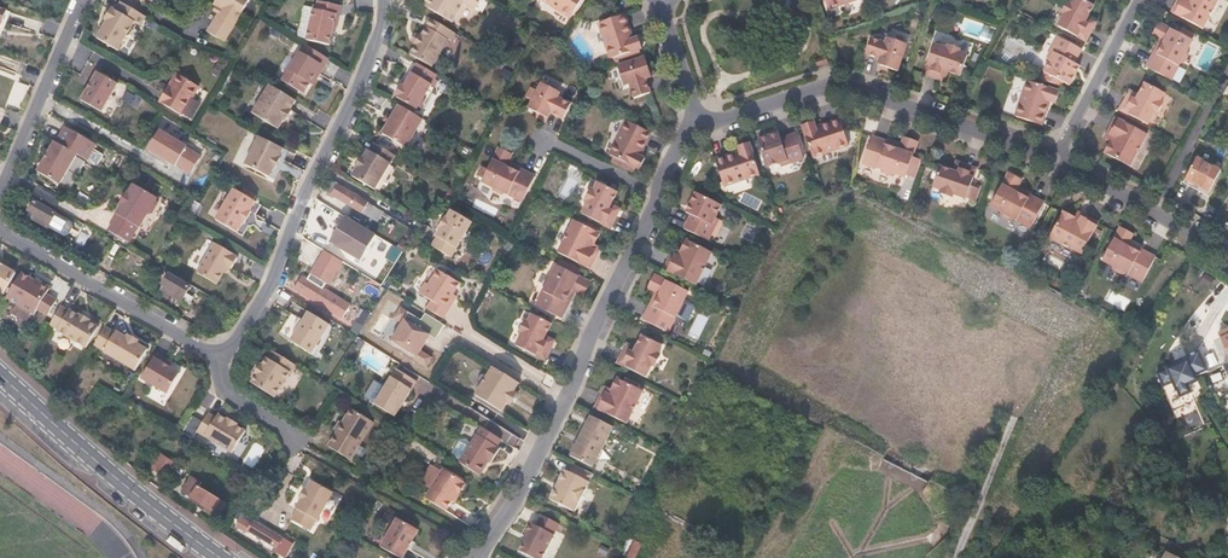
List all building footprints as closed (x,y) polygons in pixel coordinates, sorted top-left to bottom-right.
[(213,3),(220,8),(206,31),(223,41),(248,0),(214,0),(213,3)] [(479,0),(426,0),(423,5),(451,22),(462,3),(474,9),(479,0)] [(570,17),(581,0),(542,0),(570,17)] [(1092,29),(1086,25),(1089,20),(1087,19),(1093,7),(1081,0),(1072,0),(1069,5),(1066,5),(1062,12),(1063,17),(1057,28),(1085,42),(1092,29)] [(1170,14),(1201,30),(1217,0),(1177,0),(1170,14)] [(331,32),(332,26),(335,26),(340,6),(317,1),(315,9),(312,9),(306,40),(328,45),(331,32)] [(144,17),(119,3),(114,12),(110,9),(103,21),(107,23),(104,27),(103,27),(96,40),(117,52),(125,38),(128,37),(131,32),(130,28),(133,23),(134,24),(135,22),(139,25),(138,26),(139,27),(144,17)] [(630,35),(623,14),(597,23),(609,58),(612,57),(638,49),(641,48),(637,36),(631,39),(629,39),(628,36),(630,35)] [(446,39),(450,30),(432,20),(428,28),(425,26),(420,35),(419,34),(413,44),(414,45),(409,54),(430,67),(447,39),(446,39)] [(1086,25),(1092,29),(1095,24),(1089,20),(1086,25)] [(1186,51),(1191,42),(1158,24),(1151,38),(1163,44),(1160,47),(1158,46),(1154,54),(1152,54),(1144,68),(1169,82),(1178,65),(1182,64),(1186,56),(1186,51)] [(886,42),(871,37),(865,53),(879,58),(878,64),(897,71),(907,43),(887,37),(886,42)] [(1061,84),(1067,87),(1075,75),(1069,72),(1073,65),(1081,51),(1058,38),(1046,60),(1049,61),(1042,74),(1043,74),(1061,84)] [(319,74),(328,59),(303,43),(281,80),(303,93),(309,83),(316,72),(319,74)] [(924,74),(939,79),(940,73),(946,75),(948,72),(961,76),(969,55),(959,52),(958,49),(951,46),(947,48),(934,44),(924,74)] [(612,57),(614,62),(640,53),(638,49),(612,57)] [(826,55),(815,59),(817,65),(828,61),(826,55)] [(650,76),(644,57),(617,66),(624,85),(629,83),(634,98),(650,92),(645,78),(650,76)] [(423,97),(436,75),(416,63),(405,80),(402,85),(400,84),(393,95),(396,97),(416,109),(416,108),(420,107),(423,100),(423,97)] [(1078,68),(1073,65),(1069,72),(1075,75),(1078,68)] [(101,111),(117,83),(96,71),(80,99),(101,111)] [(313,85),(319,74),(316,72),(309,83),(313,85)] [(181,115),(198,86),(177,74),(169,87),(167,86),(158,101),(181,115)] [(1061,84),(1043,74),(1039,82),(1059,89),(1061,84)] [(557,98),(559,92),(541,83),(528,108),(546,117),(549,112),(563,118),(570,104),(557,98)] [(1053,105),(1057,94),(1025,83),(1013,119),(1038,128),(1046,107),(1044,107),(1045,103),(1053,105)] [(1137,96),(1133,94),(1131,99),(1124,97),(1117,111),(1146,126),(1152,114),(1156,112),(1159,105),(1159,100),(1163,94),(1143,84),(1137,96)] [(294,102),(269,86),(251,114),(277,130),(282,121),(284,122),(291,112),(289,111),(294,102)] [(1131,99),(1133,94),(1127,91),(1124,97),(1131,99)] [(183,117),(192,122),(201,107),(193,101),(183,117)] [(421,119),(398,105),(381,133),(405,147),(421,119)] [(816,126),(814,121),(802,125),(812,155),(848,143),(840,118),(816,126)] [(1113,119),(1105,135),(1107,136),(1105,141),(1108,143),(1102,154),(1128,168),(1145,136),(1113,119)] [(639,155),(651,132),(626,120),(609,153),(613,155),(610,162),(632,173),(635,166),(639,168),(645,158),(639,155)] [(58,184),(76,153),(86,160),(96,144),(64,126),(55,141),(54,141),(36,171),(58,184)] [(202,171),(208,160),(157,131),(147,149),(172,164),(173,163),(181,168),(186,161),(202,171)] [(771,135),(758,139),(766,166),(779,161),(780,165),(803,157),(795,133),(780,138),(773,140),(771,135)] [(895,173),(905,176),(914,158),(913,158),(918,141),(905,136),(901,148),(896,147),(896,145),(888,142),(888,140),(873,135),(864,162),(883,168),(884,172),(892,174),(895,173)] [(257,137),(243,165),(267,177),(272,169),(273,169),(279,158),(277,158),(282,149),(257,137)] [(759,173),(749,142),(737,146),(739,152),(715,160),(723,186),(759,173)] [(351,176),(373,189),(394,155),(373,143),(368,150),(366,149),(362,157),(360,157),(354,167),(355,168),(351,176)] [(533,176),(519,169),(518,170),(510,166),(508,168),(505,166),(506,163),(511,154),(498,148),(481,182),(492,187),(494,190),(501,194),(504,192),(522,201),(533,176)] [(1208,191),(1220,170),(1196,157),(1185,178),(1208,191)] [(977,172),(961,166),(959,172),(954,170),(953,173),(940,169),(932,190),(941,193),(943,196),(951,199),(954,197),(966,201),(977,172)] [(1016,192),(1022,181),(1009,174),(992,208),(1003,213),(1004,217),(1012,221),(1015,219),(1031,228),(1044,203),(1031,195),(1030,198),(1021,193),(1019,194),(1016,192)] [(374,206),(332,181),(327,190),(369,215),(374,206)] [(610,227),(617,213),(611,210),(613,205),(611,204),(617,192),(597,182),(593,190),(589,191),(585,197),(588,202),(582,213),(610,227)] [(116,214),(107,230),(127,242),(136,227),(138,228),(146,214),(150,213),(155,204),(154,199),(155,198),(132,184),(127,193),(125,192),(123,196),(125,197),(122,201),(121,200),(119,204),(120,205),(114,214),(116,214)] [(249,210),(254,201),(233,188),(215,219),(236,232),(241,223),(243,223),(250,211),(249,210)] [(696,192),(689,205),(695,207),(692,214),(684,229),(708,240),(718,218),(715,216),(721,204),(696,192)] [(54,216),(55,213),(34,201),(29,211),(36,215),(34,219),(48,227),(48,225),(54,216)] [(611,210),(617,213),(619,208),(613,205),(611,210)] [(695,207),(689,205),(686,211),(692,214),(695,207)] [(450,257),(470,222),(449,210),(445,217),(444,217),(438,227),(439,228),(434,236),(436,237),(430,246),(450,257)] [(1098,222),(1083,213),(1082,216),(1076,214),(1075,217),(1064,211),(1050,236),(1081,252),(1098,222)] [(66,222),(54,216),(48,225),(61,232),(66,222)] [(340,240),(347,228),(330,218),(322,230),(319,228),(315,233),(319,235),(318,237),(338,249),(341,242),(340,240)] [(589,268),(598,252),(595,250),(598,245),(594,243),(600,233),(574,220),(558,252),(589,268)] [(1127,244),(1133,233),(1121,227),(1103,260),(1114,266),(1114,269),(1123,273),(1126,272),(1143,281),(1156,256),(1141,248),(1140,250),(1132,246),(1131,247),(1127,244)] [(681,251),(677,249),(675,254),(672,253),(664,269),(696,284),(712,252),(686,239),(681,251)] [(232,255),(233,254),(213,242),(196,272),(215,283),(226,266),(230,268),(236,257),(232,255)] [(339,251),(335,257),(349,266),(353,260),(339,251)] [(4,293),(16,272),(4,265),(0,262),(0,290),(4,293)] [(562,318),(569,303),(567,302),(572,293),(570,292),(572,289),(575,291),(583,294),(590,281),(556,265),(550,276),(547,276),(543,284),(544,288),(535,305),(562,318)] [(458,282),(436,269),(427,283),(424,282),(417,292),(430,300),(425,308),(441,318),(451,301),(448,299),(451,293),(458,282)] [(22,271),(7,296),(35,313),(49,288),(48,285),(44,282),(41,283),(22,271)] [(1210,285),(1213,277),(1203,273),(1200,281),(1210,285)] [(181,301),(189,287),(167,274),(162,284),(164,286),(162,290),(181,301)] [(648,288),(656,291),(660,293),(658,296),(656,295),(651,304),(650,304),(643,319),(667,331),(676,313),(679,313),(684,305),(682,301),(688,291),(655,274),(648,288)] [(332,299),(306,283),(300,292),(326,308),(332,299)] [(567,302),(569,303),(575,291),(572,289),(570,292),(572,293),(567,302)] [(660,293),(656,291),(650,304),(651,304),(656,295),(658,296),(660,293)] [(68,308),(60,303),(49,321),(57,326),(56,327),(85,344),(97,324),(88,318),(88,317),(79,311),(78,312),(69,306),(68,308)] [(393,317),(401,322),(404,317),(407,311),(400,306),(393,317)] [(302,316),(293,311),(280,332),(288,338),(302,316)] [(307,311),(289,340),(309,353),(328,324),(307,311)] [(544,359),(551,345),(545,342),(548,337),(545,336),(551,323),(532,313),(528,322),(524,322),(520,329),(522,333),(516,345),(544,359)] [(431,333),(404,317),(401,322),(390,340),(417,355),(414,360),(426,367),(432,357),(421,350),(431,333)] [(104,324),(93,342),(103,348),(103,349),(134,368),(146,347),(115,329),(114,330),(104,324)] [(1227,356),(1227,328),(1217,333),(1220,339),(1227,356)] [(636,348),(633,346),(631,351),(625,348),(617,362),(646,376),(651,364),(655,363),(659,356),(657,352),(661,344),(642,335),(636,348)] [(1174,356),(1185,352),(1181,343),(1170,348),(1174,356)] [(295,365),(272,350),(267,358),(266,357),(262,365),(261,364),(256,373),(257,374),(252,381),(275,395),(290,372),(291,372),(295,365)] [(1198,381),(1196,375),(1208,370),(1199,350),(1187,356),(1188,359),(1177,364),(1157,372),(1164,386),(1173,382),(1176,390),(1177,390),(1180,397),(1191,392),(1188,385),(1198,381)] [(164,363),(166,359),(156,353),(142,378),(168,393),(180,373),(164,363)] [(1187,356),(1176,360),(1177,364),(1188,359),(1187,356)] [(392,416),(399,405),(397,403),(410,383),(393,372),(396,368),(394,367),(372,403),(392,416)] [(518,383),(491,367),(486,375),(484,374),(479,375),(476,381),(477,385),(479,386),(474,395),(500,411),(506,402),(512,392),(518,383)] [(410,383),(412,384),(415,380),(396,368),(393,372),(410,383)] [(612,389),(608,387),(606,392),(603,391),(595,407),(626,423),(642,390),(617,377),(612,389)] [(1220,392),(1221,392),(1216,382),(1212,384),(1218,392),(1220,392)] [(397,403),(399,405),(412,384),(410,383),(397,403)] [(1212,384),(1206,387),(1211,395),(1211,397),(1220,392),(1218,392),(1212,384)] [(506,402),(509,405),(516,394),(512,392),(506,402)] [(359,445),(374,422),(351,408),(342,423),(339,421),(334,429),(337,431),(328,445),(350,460),(359,445)] [(235,424),(236,423),(226,417),(225,419),(217,413),(214,417),(207,412),(196,430),(230,452),(244,430),(235,424)] [(593,467),(613,427),(591,415),(571,456),(593,467)] [(485,462),(488,464),(497,448),(494,446),(498,439),(479,427),(465,448),(485,462)] [(485,462),(465,448),(456,462),(477,475),(485,462)] [(168,468),(161,463),(156,470),(164,475),(168,468)] [(576,512),(594,474),(574,464),(570,471),(564,469),(550,499),(576,512)] [(447,509),(453,499),(458,491),(461,492),(465,484),(463,483),(464,482),(444,469),(427,496),(447,509)] [(219,513),(225,502),(190,481),(183,492),(219,513)] [(333,493),(312,481),(297,509),(298,510),(292,520),(311,531),(316,520),(318,521),(333,493)] [(527,532),(530,533),(525,542),(521,551),(534,557),(543,557),(560,524),(543,515),(536,527),(531,524),(527,532)] [(419,530),(397,518),(381,547),(401,557),(403,557),(419,530)] [(279,548),(285,537),(254,519),(248,530),(255,534),(260,537),(279,548)] [(621,553),(634,557),(635,557),(641,541),(627,536),(621,553)] [(277,550),(286,555),(293,542),(285,537),(279,548),(277,550)] [(1192,551),(1169,538),(1159,557),(1188,557),(1192,551)]
